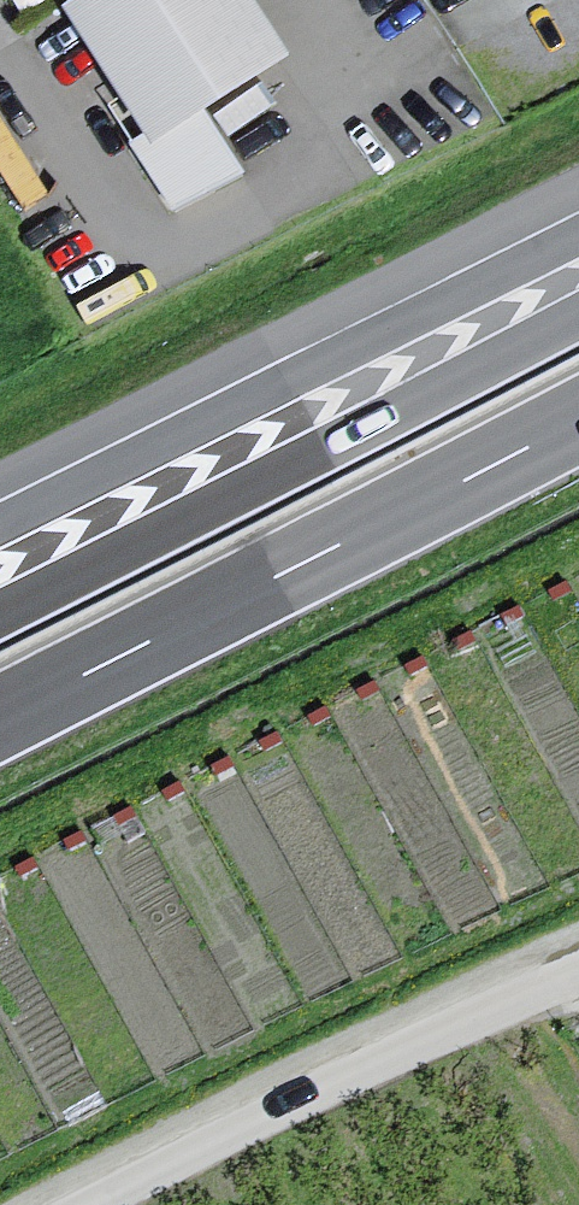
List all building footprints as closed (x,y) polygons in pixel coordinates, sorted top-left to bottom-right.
[(251,0),(90,0),(74,10),(154,138),(142,146),(184,213),(247,173),(209,112),(290,62),(251,0)]
